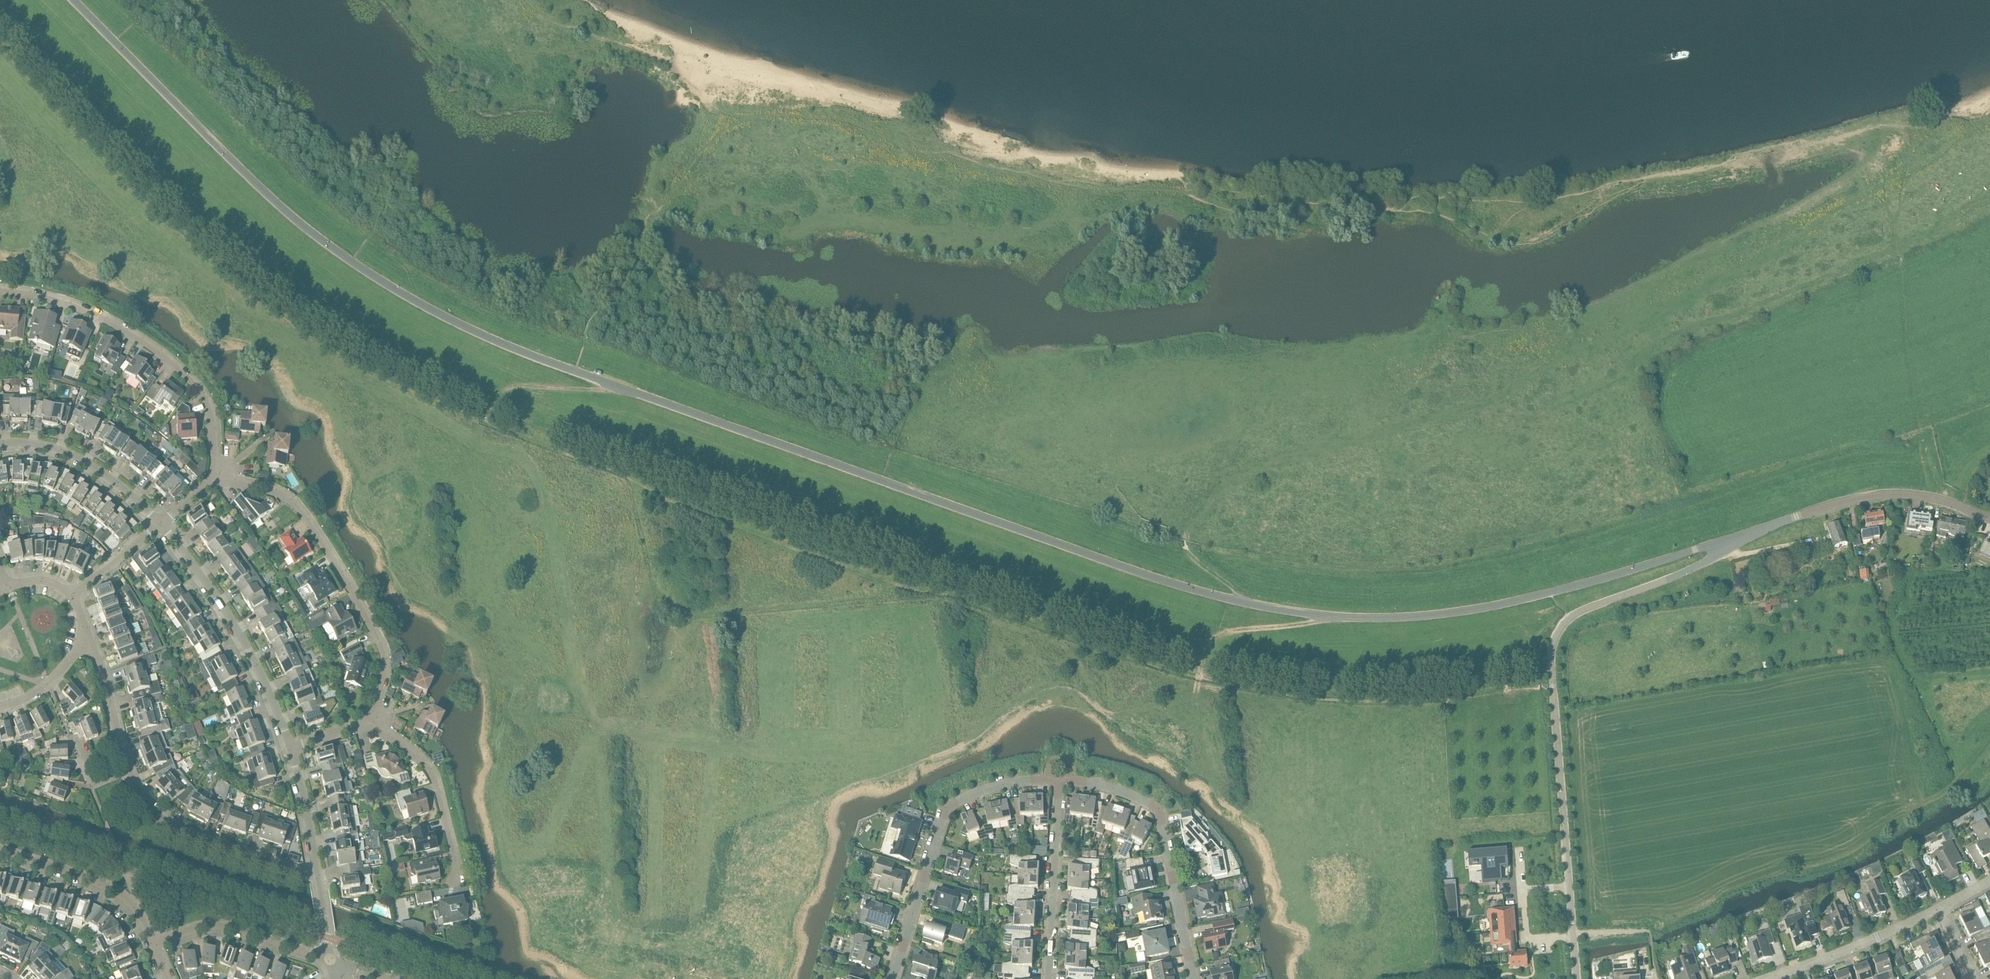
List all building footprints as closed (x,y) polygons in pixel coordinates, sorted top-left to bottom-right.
[(18,315),(19,313),(20,313),(20,309),(5,307),(5,309),(0,309),(0,330),(11,331),(10,339),(23,341),(26,316),(18,315)] [(33,327),(29,340),(54,348),(59,332),(60,327),(54,325),(57,317),(35,311),(30,327),(33,327)] [(71,322),(63,342),(70,345),(66,354),(80,360),(87,341),(91,333),(84,330),(86,328),(71,322)] [(105,336),(96,350),(98,351),(94,358),(100,362),(102,360),(109,364),(110,362),(115,364),(122,352),(118,349),(120,345),(105,336)] [(140,384),(145,396),(156,379),(151,376),(154,372),(145,366),(147,364),(136,356),(125,373),(131,377),(133,375),(141,382),(140,384)] [(153,387),(146,397),(160,407),(164,401),(172,407),(173,408),(183,394),(166,382),(162,388),(159,392),(153,387)] [(109,389),(106,396),(111,399),(115,392),(109,389)] [(2,395),(3,402),(4,417),(9,417),(9,419),(12,419),(12,422),(20,422),(20,403),(16,403),(16,396),(2,395)] [(30,418),(35,418),(37,403),(38,396),(20,396),(20,403),(20,422),(27,422),(27,420),(30,420),(30,418)] [(61,423),(66,425),(70,410),(71,404),(55,401),(54,407),(50,426),(57,427),(58,425),(60,425),(61,423)] [(50,426),(54,407),(37,403),(35,418),(40,419),(40,421),(42,422),(42,424),(50,426)] [(74,414),(69,425),(74,428),(73,430),(76,431),(75,433),(82,437),(93,414),(94,412),(78,405),(74,414)] [(137,408),(134,413),(140,417),(144,412),(137,408)] [(241,417),(239,431),(260,433),(260,426),(265,427),(265,426),(266,413),(253,412),(254,411),(253,411),(253,414),(241,413),(241,417)] [(93,414),(82,437),(89,440),(90,438),(92,439),(93,437),(99,440),(109,422),(93,414)] [(195,424),(194,416),(177,417),(178,426),(177,426),(178,441),(180,440),(181,442),(187,442),(187,440),(197,439),(196,424),(195,424)] [(109,422),(99,440),(103,443),(102,445),(104,446),(103,448),(110,452),(120,436),(123,431),(109,422)] [(165,438),(168,435),(162,430),(159,433),(165,438)] [(226,433),(225,440),(238,441),(239,435),(226,433)] [(120,436),(110,452),(116,457),(118,455),(120,456),(121,454),(126,457),(134,445),(120,436)] [(289,454),(288,454),(289,441),(276,440),(276,439),(275,444),(268,443),(266,465),(280,466),(282,454),(289,454)] [(134,445),(126,457),(130,461),(129,463),(131,464),(130,466),(136,471),(148,456),(134,445)] [(176,449),(171,445),(167,450),(172,454),(176,449)] [(176,450),(173,453),(179,460),(184,455),(178,448),(176,450)] [(148,456),(136,471),(142,476),(143,474),(146,476),(147,474),(151,478),(161,466),(148,456)] [(161,466),(151,478),(155,482),(154,483),(156,485),(154,487),(160,492),(173,478),(177,474),(179,473),(166,461),(161,466)] [(199,480),(205,475),(191,461),(185,466),(199,480)] [(12,484),(13,464),(12,469),(6,470),(5,468),(3,468),(2,466),(0,466),(0,486),(12,484)] [(13,464),(12,484),(28,484),(32,465),(31,470),(24,469),(24,467),(21,467),(21,465),(13,465),(13,464)] [(201,464),(197,468),(205,475),(207,470),(201,464)] [(28,484),(26,491),(37,493),(39,486),(43,487),(50,469),(50,470),(42,468),(32,466),(32,465),(28,484)] [(50,469),(43,487),(57,493),(67,476),(64,480),(58,478),(59,476),(57,475),(58,473),(50,470),(51,469),(50,469)] [(173,478),(160,492),(166,498),(167,496),(169,498),(171,496),(175,500),(185,491),(186,490),(184,489),(189,485),(177,474),(173,478)] [(57,493),(54,500),(60,503),(63,497),(71,501),(82,485),(82,484),(79,489),(74,486),(75,484),(73,483),(74,481),(67,477),(68,476),(67,476),(57,493)] [(71,501),(67,507),(72,510),(76,504),(84,510),(96,494),(95,494),(92,498),(88,495),(89,493),(87,492),(88,490),(82,485),(71,501)] [(96,494),(84,510),(96,519),(109,504),(105,508),(101,505),(102,503),(100,501),(102,499),(96,495),(96,494)] [(230,504),(249,528),(271,510),(265,502),(260,506),(245,502),(240,496),(230,504)] [(109,504),(96,519),(107,529),(121,516),(121,515),(118,519),(114,515),(115,514),(113,512),(115,510),(109,505),(109,504)] [(193,514),(186,519),(194,529),(197,526),(201,531),(211,523),(207,518),(211,516),(204,506),(201,509),(200,509),(198,510),(197,508),(192,512),(193,514)] [(1882,512),(1874,513),(1871,514),(1864,515),(1866,529),(1868,529),(1868,531),(1861,532),(1862,539),(1863,542),(1872,540),(1872,541),(1880,540),(1880,538),(1879,538),(1878,530),(1877,530),(1876,530),(1876,527),(1884,526),(1882,512)] [(1909,513),(1909,515),(1906,531),(1920,533),(1920,530),(1932,532),(1933,525),(1931,525),(1932,516),(1909,513)] [(121,516),(107,529),(112,534),(119,541),(122,544),(133,534),(130,531),(125,527),(127,525),(125,523),(127,522),(121,516),(122,516),(121,516)] [(44,522),(44,525),(53,526),(54,519),(53,519),(50,518),(46,517),(44,518),(44,522)] [(1967,523),(1940,518),(1937,532),(1937,536),(1945,538),(1946,534),(1964,538),(1967,523)] [(204,535),(200,538),(207,547),(221,537),(226,534),(216,520),(211,523),(201,531),(204,535)] [(1843,536),(1839,523),(1827,527),(1831,541),(1835,549),(1847,545),(1844,536),(1843,536)] [(94,536),(98,539),(104,532),(101,529),(94,536)] [(112,534),(107,529),(104,532),(98,539),(102,544),(112,534)] [(291,531),(280,538),(287,549),(285,551),(294,564),(311,553),(302,539),(298,542),(291,531)] [(0,540),(0,543),(2,548),(5,555),(10,554),(11,560),(10,560),(11,565),(18,563),(18,562),(23,561),(19,545),(18,538),(17,536),(0,540)] [(22,538),(18,538),(19,545),(23,561),(33,560),(31,537),(30,537),(22,538)] [(31,537),(33,560),(43,561),(44,537),(35,537),(31,537)] [(44,537),(43,561),(53,563),(57,539),(44,537)] [(221,537),(207,547),(214,557),(218,554),(221,559),(232,551),(236,548),(233,543),(228,547),(221,537)] [(57,539),(53,563),(63,566),(70,543),(69,543),(68,549),(61,547),(61,540),(57,539)] [(1964,553),(1966,543),(1959,542),(1958,552),(1964,553)] [(70,543),(63,566),(72,570),(79,555),(73,552),(74,544),(70,543)] [(144,577),(145,576),(159,566),(156,561),(160,558),(153,548),(146,553),(144,552),(139,555),(138,554),(132,559),(144,577)] [(225,563),(221,566),(228,575),(242,565),(247,562),(236,548),(232,551),(221,559),(225,563)] [(79,555),(72,570),(77,572),(76,573),(83,576),(85,572),(84,572),(86,566),(89,567),(92,569),(98,564),(92,561),(79,555)] [(242,565),(228,575),(235,585),(239,582),(242,587),(257,576),(247,562),(242,565)] [(123,574),(130,570),(126,564),(120,569),(123,574)] [(155,590),(160,587),(174,577),(167,567),(163,570),(159,566),(145,576),(155,590)] [(301,588),(308,584),(315,597),(309,601),(315,610),(328,602),(325,598),(335,592),(324,574),(319,576),(314,568),(296,579),(301,588)] [(245,591),(241,594),(247,604),(262,595),(267,592),(260,581),(257,576),(242,587),(245,591)] [(165,604),(170,601),(180,594),(177,589),(181,586),(174,577),(160,587),(155,590),(165,604)] [(103,588),(94,592),(98,602),(114,596),(108,580),(102,585),(103,588)] [(137,598),(132,590),(125,592),(131,601),(137,598)] [(114,596),(98,602),(102,612),(118,606),(116,602),(123,600),(122,598),(120,594),(114,596)] [(184,598),(180,594),(170,601),(165,604),(175,619),(194,605),(188,595),(184,598)] [(262,595),(247,604),(253,614),(257,611),(260,616),(271,610),(268,605),(262,595)] [(142,609),(144,608),(137,598),(131,601),(137,611),(142,609)] [(1770,601),(1771,604),(1766,605),(1768,612),(1775,610),(1774,606),(1781,604),(1780,598),(1770,601)] [(118,606),(102,612),(106,623),(122,617),(120,611),(125,608),(124,604),(118,606)] [(175,619),(185,633),(190,629),(200,623),(197,618),(201,615),(194,605),(175,619)] [(263,621),(259,623),(265,634),(280,625),(285,623),(279,613),(282,611),(278,606),(271,610),(260,616),(263,621)] [(330,621),(328,623),(338,641),(340,640),(348,636),(347,636),(356,631),(347,613),(344,614),(340,606),(326,613),(330,621)] [(309,616),(304,619),(310,630),(311,632),(321,626),(318,620),(324,616),(321,610),(309,616)] [(122,617),(106,623),(110,633),(132,624),(128,614),(122,617)] [(146,619),(145,619),(148,626),(154,624),(150,617),(146,619)] [(132,624),(110,633),(114,643),(130,637),(136,635),(142,632),(138,623),(132,625),(132,624)] [(200,623),(190,629),(185,633),(194,648),(199,644),(214,635),(208,625),(204,628),(200,623)] [(280,625),(265,634),(270,644),(274,642),(277,647),(293,638),(291,633),(285,623),(280,625)] [(154,631),(149,633),(152,640),(157,637),(154,631)] [(130,637),(114,643),(117,653),(140,644),(136,635),(130,637)] [(214,635),(199,644),(204,652),(199,655),(200,657),(203,662),(219,653),(216,648),(220,645),(214,635)] [(280,652),(275,654),(280,664),(296,657),(301,654),(293,638),(277,647),(280,652)] [(162,648),(159,641),(154,643),(157,650),(162,648)] [(363,688),(366,678),(364,678),(369,664),(354,659),(352,656),(362,650),(359,643),(340,653),(346,664),(351,666),(346,682),(363,688)] [(140,644),(117,653),(121,663),(143,655),(140,644)] [(400,648),(392,654),(393,666),(397,663),(397,662),(402,659),(405,657),(400,648)] [(211,678),(216,675),(231,667),(226,656),(222,659),(219,653),(203,662),(211,678)] [(296,657),(280,664),(286,675),(290,673),(292,678),(303,673),(309,670),(301,654),(296,657)] [(125,671),(123,671),(125,678),(127,677),(128,682),(146,677),(144,671),(151,668),(150,665),(157,663),(154,655),(148,658),(148,656),(135,661),(136,661),(137,667),(128,669),(125,670),(125,671)] [(237,677),(231,667),(216,675),(211,678),(219,693),(224,690),(235,685),(233,679),(237,677)] [(294,683),(290,685),(294,696),(310,689),(316,687),(309,671),(309,670),(303,673),(292,678),(294,683)] [(129,687),(128,687),(129,694),(131,693),(131,694),(133,693),(143,690),(145,697),(160,693),(161,693),(158,681),(156,674),(146,677),(128,682),(129,687)] [(426,694),(427,694),(426,693),(432,682),(420,677),(421,676),(420,676),(417,682),(407,677),(401,689),(419,698),(422,692),(426,694)] [(174,681),(171,687),(172,690),(172,691),(178,689),(180,688),(178,680),(174,681)] [(64,701),(59,704),(64,716),(70,714),(76,708),(77,708),(77,709),(87,702),(86,700),(77,690),(78,689),(74,684),(73,685),(72,684),(62,693),(68,699),(66,700),(64,701)] [(226,695),(231,706),(247,699),(242,688),(238,690),(235,685),(224,690),(226,695)] [(310,689),(294,696),(299,707),(303,705),(305,710),(317,706),(322,704),(323,704),(316,687),(310,689)] [(197,691),(186,697),(190,704),(200,699),(197,691)] [(134,710),(132,711),(134,720),(154,715),(152,706),(163,703),(160,693),(145,697),(134,700),(134,701),(135,701),(136,706),(133,707),(134,710)] [(252,710),(247,699),(231,706),(226,708),(230,718),(235,715),(236,717),(238,722),(250,717),(247,712),(252,710)] [(305,716),(303,717),(307,729),(315,726),(316,728),(322,726),(321,724),(323,723),(320,713),(326,710),(329,709),(328,708),(336,705),(334,699),(323,704),(322,704),(317,706),(305,710),(307,716),(305,716)] [(29,727),(33,738),(34,738),(34,740),(37,739),(42,737),(39,730),(49,724),(41,709),(30,715),(35,725),(29,727)] [(426,735),(427,733),(431,725),(438,729),(438,728),(437,728),(443,717),(432,711),(432,710),(429,714),(423,711),(414,729),(426,735)] [(154,715),(134,720),(136,728),(139,728),(140,732),(146,730),(147,735),(141,737),(143,737),(161,732),(163,731),(170,730),(170,729),(168,720),(156,723),(154,715)] [(89,716),(83,718),(82,717),(73,721),(74,722),(68,724),(72,736),(78,733),(80,738),(84,736),(86,741),(98,737),(89,716)] [(12,734),(13,740),(15,745),(22,743),(28,740),(33,738),(29,727),(26,717),(14,721),(18,732),(12,733),(12,734)] [(186,717),(179,719),(181,726),(186,725),(188,725),(186,717)] [(235,731),(239,740),(261,732),(257,721),(252,723),(250,717),(238,722),(240,727),(241,728),(235,731)] [(3,752),(2,748),(3,748),(2,743),(13,740),(12,734),(12,733),(9,723),(0,725),(0,752),(3,752)] [(142,749),(140,750),(143,758),(163,750),(167,748),(165,742),(161,732),(143,737),(146,743),(140,745),(142,749)] [(248,748),(250,755),(262,751),(260,745),(265,743),(261,732),(239,740),(242,750),(248,748)] [(56,738),(44,743),(45,748),(50,748),(50,754),(45,754),(45,760),(48,760),(50,760),(60,760),(68,759),(67,747),(57,747),(56,738)] [(323,751),(315,754),(318,765),(323,764),(325,769),(337,766),(342,764),(337,747),(332,749),(329,749),(329,747),(323,749),(323,751)] [(163,750),(143,758),(146,766),(148,765),(150,769),(156,767),(158,773),(159,773),(174,765),(171,754),(165,756),(163,750)] [(204,754),(206,758),(207,758),(212,767),(219,764),(214,750),(204,754)] [(264,756),(262,751),(250,755),(252,760),(253,761),(247,763),(250,773),(256,771),(272,766),(269,755),(264,756)] [(389,778),(391,778),(402,784),(410,782),(408,773),(402,770),(400,762),(387,754),(378,756),(373,753),(364,756),(367,769),(373,767),(378,770),(378,772),(379,773),(380,774),(381,776),(382,777),(383,777),(385,778),(386,778),(388,778),(389,778)] [(48,760),(48,765),(53,766),(51,778),(64,780),(68,780),(70,768),(59,766),(60,760),(50,760),(48,760)] [(326,775),(321,776),(324,787),(341,783),(347,782),(342,764),(337,766),(325,769),(326,775)] [(164,778),(156,785),(163,794),(184,776),(179,771),(176,771),(174,765),(159,773),(164,778)] [(272,766),(256,771),(261,788),(273,784),(271,779),(276,777),(272,766)] [(184,776),(163,794),(171,803),(176,799),(179,796),(184,803),(194,790),(194,789),(184,776)] [(47,777),(45,781),(52,784),(47,795),(64,802),(68,790),(61,787),(64,780),(51,778),(47,777)] [(341,783),(324,787),(327,799),(329,798),(332,798),(333,803),(345,800),(350,799),(349,796),(345,797),(345,794),(350,793),(347,782),(341,783)] [(184,803),(183,804),(189,808),(187,811),(191,813),(189,815),(196,819),(206,801),(201,798),(203,794),(194,790),(184,803)] [(429,808),(428,804),(426,803),(423,793),(411,797),(409,790),(395,795),(400,812),(407,810),(409,819),(428,813),(427,810),(429,808)] [(1031,796),(1032,816),(1040,816),(1040,825),(1048,825),(1050,798),(1043,798),(1043,795),(1031,796)] [(1020,799),(1014,799),(1017,830),(1017,829),(1017,826),(1024,826),(1024,816),(1032,816),(1031,796),(1020,796),(1020,799)] [(1073,799),(1066,798),(1065,825),(1073,826),(1074,816),(1082,817),(1085,797),(1073,796),(1073,799)] [(1096,799),(1085,797),(1082,817),(1090,819),(1088,828),(1096,829),(1095,832),(1102,803),(1096,802),(1096,799)] [(1009,831),(1017,830),(1014,799),(1013,799),(1014,803),(1008,804),(1007,801),(996,803),(1000,823),(1008,822),(1009,831)] [(206,801),(196,819),(203,823),(205,820),(208,822),(213,813),(219,817),(220,815),(224,805),(214,800),(212,803),(206,801)] [(334,809),(329,809),(331,821),(348,818),(354,817),(352,805),(346,806),(345,800),(333,803),(334,809)] [(916,801),(911,804),(916,810),(920,807),(916,801)] [(224,805),(220,815),(227,817),(223,827),(230,830),(233,831),(235,831),(241,813),(230,809),(231,806),(224,803),(224,805)] [(985,809),(979,810),(987,839),(987,838),(987,836),(994,834),(992,825),(1000,823),(996,803),(984,806),(985,809)] [(1102,803),(1095,832),(1103,835),(1106,826),(1113,828),(1119,809),(1108,805),(1107,808),(1102,806),(1102,803)] [(1118,840),(1125,842),(1135,818),(1130,815),(1131,812),(1119,809),(1113,828),(1121,831),(1118,840)] [(1983,809),(1978,812),(1982,821),(1984,820),(1987,818),(1983,809)] [(980,841),(987,839),(979,810),(978,810),(979,813),(974,815),(973,812),(961,816),(965,827),(964,827),(961,834),(966,836),(976,832),(980,841)] [(241,813),(235,831),(236,831),(239,832),(246,835),(249,825),(256,827),(260,815),(253,813),(252,816),(241,813)] [(260,815),(256,827),(262,829),(259,839),(263,840),(263,843),(270,845),(270,843),(277,824),(270,822),(272,817),(261,813),(260,815)] [(903,815),(902,817),(896,815),(892,828),(898,830),(890,855),(910,861),(922,821),(903,815)] [(348,818),(331,821),(334,833),(338,832),(339,837),(351,835),(357,834),(354,817),(348,818)] [(1152,826),(1141,821),(1140,824),(1134,822),(1136,818),(1135,818),(1125,842),(1120,854),(1117,861),(1125,860),(1130,859),(1129,853),(1135,841),(1143,845),(1152,826)] [(1180,820),(1182,832),(1186,852),(1202,849),(1208,856),(1212,877),(1228,874),(1223,851),(1221,851),(1211,840),(1209,841),(1207,833),(1205,834),(1192,819),(1192,818),(1180,820)] [(270,843),(270,845),(276,848),(278,846),(282,847),(284,841),(290,843),(292,839),(296,825),(285,822),(278,819),(277,824),(270,843)] [(1966,849),(1977,866),(1985,861),(1983,859),(1989,855),(1989,830),(1984,820),(1982,821),(1971,827),(1979,842),(1966,849)] [(376,824),(369,825),(370,832),(377,831),(376,824)] [(411,832),(412,833),(408,834),(406,828),(381,835),(382,842),(388,840),(390,841),(394,840),(396,838),(403,836),(404,839),(406,840),(408,840),(413,839),(416,853),(437,848),(433,834),(428,835),(427,831),(428,831),(427,828),(411,832)] [(378,832),(370,833),(372,850),(380,849),(378,832)] [(337,843),(335,844),(337,855),(360,851),(358,841),(357,834),(351,835),(339,837),(340,843),(337,843)] [(1924,858),(1923,861),(1926,866),(1928,866),(1930,865),(1931,862),(1933,862),(1945,884),(1959,876),(1954,867),(1962,862),(1951,842),(1950,841),(1946,843),(1942,845),(1943,849),(1930,856),(1930,858),(1929,857),(1927,856),(1924,858)] [(1037,855),(1047,855),(1047,847),(1041,847),(1037,847),(1037,855)] [(1482,871),(1481,871),(1482,882),(1502,881),(1501,868),(1508,868),(1507,848),(1475,851),(1473,851),(1474,864),(1473,865),(1473,866),(1478,865),(1481,865),(1482,871)] [(360,851),(337,855),(339,867),(344,866),(344,872),(363,869),(360,852),(360,851)] [(954,858),(949,856),(944,872),(957,876),(960,867),(969,870),(973,857),(956,851),(954,858)] [(1118,852),(1112,861),(1117,861),(1120,854),(1118,852)] [(300,857),(289,853),(287,859),(298,863),(300,857)] [(1010,855),(1009,864),(1019,868),(1018,876),(1037,877),(1039,877),(1039,873),(1039,865),(1036,865),(1037,857),(1010,855)] [(1069,874),(1069,878),(1070,878),(1089,879),(1089,871),(1099,869),(1100,860),(1089,859),(1073,858),(1072,867),(1069,867),(1069,874)] [(1142,858),(1130,859),(1125,860),(1127,870),(1131,869),(1135,891),(1155,887),(1150,865),(1144,866),(1142,858)] [(1912,901),(1918,897),(1919,898),(1920,898),(1921,898),(1922,898),(1923,898),(1924,898),(1924,897),(1925,897),(1925,896),(1926,896),(1926,895),(1926,894),(1926,893),(1928,892),(1923,883),(1920,885),(1915,876),(1918,874),(1918,875),(1925,871),(1919,858),(1912,862),(1916,870),(1900,877),(1905,887),(1900,889),(1904,897),(1909,895),(1912,901)] [(429,859),(409,863),(409,864),(410,864),(412,870),(410,870),(411,874),(415,876),(416,876),(418,885),(425,883),(431,882),(440,880),(438,871),(439,871),(441,867),(440,863),(431,865),(429,859)] [(895,864),(879,859),(874,875),(884,877),(880,889),(900,895),(906,873),(893,869),(895,864)] [(385,875),(399,871),(397,864),(383,867),(385,875)] [(1878,864),(1870,867),(1873,875),(1881,871),(1878,864)] [(345,877),(340,878),(342,890),(349,889),(350,895),(366,893),(364,876),(371,875),(370,868),(363,869),(344,872),(345,877)] [(7,896),(14,877),(6,875),(5,877),(0,876),(0,894),(0,895),(7,896)] [(1008,886),(1008,894),(1035,896),(1035,888),(1038,889),(1039,881),(1039,877),(1037,877),(1018,876),(1018,884),(1008,886)] [(17,900),(23,902),(30,882),(24,880),(23,883),(13,879),(14,877),(7,896),(7,897),(7,896),(17,900)] [(1068,882),(1068,890),(1071,890),(1071,898),(1099,899),(1097,899),(1098,891),(1088,887),(1089,879),(1070,878),(1069,878),(1068,882)] [(1871,919),(1875,917),(1877,918),(1881,916),(1882,914),(1885,913),(1879,897),(1885,894),(1879,881),(1867,886),(1871,895),(1860,900),(1866,912),(1868,911),(1871,919)] [(24,902),(22,908),(31,911),(34,905),(40,907),(47,888),(40,886),(39,888),(30,885),(31,883),(30,882),(23,902),(24,902)] [(1213,884),(1197,887),(1200,899),(1194,900),(1198,918),(1207,916),(1207,918),(1226,914),(1224,904),(1222,893),(1215,894),(1213,884)] [(1442,886),(1443,898),(1457,897),(1456,887),(1453,887),(1453,885),(1442,886)] [(970,892),(957,887),(955,894),(939,889),(933,907),(954,914),(959,901),(967,903),(970,892)] [(47,888),(40,907),(40,908),(40,907),(50,911),(46,924),(52,926),(56,913),(63,894),(57,891),(56,894),(46,890),(47,888)] [(1854,893),(1859,897),(1863,892),(1858,888),(1854,893)] [(431,891),(416,894),(418,905),(433,902),(431,891)] [(1833,925),(1837,933),(1851,928),(1842,907),(1849,905),(1843,891),(1836,893),(1840,904),(1827,909),(1830,917),(1829,918),(1829,917),(1819,921),(1823,930),(1832,926),(1832,925),(1833,925)] [(63,894),(56,913),(57,913),(67,916),(66,917),(73,919),(80,899),(73,897),(72,899),(63,896),(63,894)] [(1006,894),(1006,904),(1015,907),(1015,915),(1033,916),(1035,916),(1035,912),(1036,904),(1033,904),(1033,897),(1035,897),(1035,896),(1008,894),(1006,894)] [(864,901),(867,902),(860,923),(888,932),(890,925),(892,925),(895,916),(890,915),(892,908),(875,903),(876,898),(865,895),(864,901)] [(982,895),(981,902),(989,903),(989,895),(982,895)] [(1151,895),(1132,899),(1135,915),(1144,913),(1146,923),(1163,919),(1160,902),(1153,903),(1151,895)] [(1458,908),(1457,897),(1443,898),(1444,911),(1455,910),(1455,908),(1458,908)] [(1068,914),(1068,918),(1070,918),(1088,919),(1089,911),(1099,909),(1099,899),(1071,898),(1071,899),(1072,899),(1072,906),(1069,906),(1068,914)] [(1129,905),(1127,898),(1120,899),(1122,906),(1129,905)] [(80,899),(73,919),(83,922),(89,924),(103,909),(90,903),(89,905),(79,902),(80,899)] [(441,910),(434,911),(436,919),(443,918),(444,925),(451,924),(452,927),(459,925),(459,923),(466,921),(465,914),(467,913),(466,906),(464,907),(462,899),(454,900),(454,903),(449,904),(448,901),(440,903),(441,910)] [(343,901),(339,900),(340,906),(351,910),(353,904),(343,901)] [(1959,917),(1964,927),(1978,920),(1974,911),(1981,907),(1978,901),(1960,910),(1963,915),(1959,917)] [(1514,908),(1489,910),(1491,946),(1509,945),(1510,953),(1509,953),(1510,967),(1527,966),(1526,951),(1517,952),(1516,944),(1514,908)] [(103,909),(89,924),(90,924),(98,931),(97,931),(102,935),(121,927),(111,915),(109,917),(101,911),(103,909)] [(1800,915),(1784,921),(1787,930),(1790,929),(1797,948),(1811,943),(1808,935),(1810,935),(1811,936),(1817,934),(1813,922),(1812,920),(1814,919),(1811,911),(1801,915),(1799,915),(1800,915)] [(1004,925),(1004,934),(1031,936),(1031,928),(1034,928),(1035,920),(1035,916),(1033,916),(1015,915),(1014,923),(1004,925)] [(1068,922),(1067,930),(1070,930),(1070,938),(1097,939),(1097,930),(1088,927),(1088,919),(1070,918),(1068,918),(1068,922)] [(1214,931),(1203,934),(1206,951),(1226,947),(1224,937),(1226,936),(1228,933),(1228,932),(1234,930),(1233,927),(1232,920),(1213,924),(1214,931)] [(1989,933),(1989,926),(1983,930),(1978,920),(1964,927),(1969,937),(1973,936),(1975,941),(1989,933)] [(412,921),(400,924),(401,927),(425,934),(423,925),(412,921)] [(945,935),(953,938),(962,941),(966,927),(953,923),(951,930),(935,925),(934,927),(928,925),(922,943),(932,945),(933,941),(942,944),(945,935)] [(1,947),(0,948),(0,954),(3,955),(2,957),(7,959),(8,958),(9,958),(17,941),(12,938),(14,932),(0,925),(0,947),(1,947)] [(104,953),(129,944),(126,936),(124,937),(119,928),(121,927),(102,935),(97,938),(104,953)] [(1770,929),(1761,932),(1763,939),(1747,944),(1751,954),(1749,954),(1753,963),(1772,956),(1768,945),(1774,943),(1770,929)] [(1139,930),(1125,933),(1127,940),(1140,937),(1139,930)] [(1164,932),(1143,936),(1144,943),(1143,943),(1145,951),(1146,951),(1147,957),(1169,953),(1167,946),(1169,946),(1167,938),(1166,939),(1164,932)] [(1975,941),(1978,945),(1974,947),(1979,957),(1989,952),(1989,944),(1989,941),(1989,940),(1989,933),(1975,941)] [(871,938),(858,934),(850,961),(863,965),(862,967),(876,972),(880,959),(872,956),(874,951),(868,949),(871,938)] [(1004,934),(1003,943),(1013,946),(1012,954),(1031,955),(1033,955),(1033,951),(1034,944),(1030,944),(1031,936),(1004,934)] [(1920,947),(1925,956),(1939,949),(1934,939),(1930,941),(1928,935),(1910,944),(1913,950),(1920,947)] [(23,944),(17,941),(9,958),(10,959),(10,961),(15,963),(15,961),(21,964),(23,958),(28,960),(32,951),(34,952),(39,944),(26,938),(23,944)] [(1066,953),(1066,957),(1068,957),(1086,958),(1087,950),(1096,948),(1097,939),(1070,938),(1070,946),(1067,945),(1066,953)] [(30,970),(34,974),(32,976),(35,978),(36,978),(37,978),(38,978),(39,978),(53,965),(58,961),(49,952),(50,950),(51,949),(42,943),(42,944),(33,956),(40,961),(35,966),(30,970)] [(1125,943),(1118,944),(1120,954),(1127,952),(1125,943)] [(129,944),(105,953),(108,963),(114,961),(117,968),(118,970),(134,964),(133,961),(136,960),(133,954),(131,954),(127,945),(129,944)] [(195,963),(195,964),(197,970),(198,977),(204,976),(204,974),(212,975),(213,967),(213,961),(214,961),(214,958),(214,956),(215,949),(204,948),(204,947),(203,947),(202,959),(202,962),(195,963)] [(213,967),(212,975),(213,975),(219,975),(219,972),(228,975),(230,969),(231,965),(231,966),(236,952),(225,948),(226,948),(225,947),(221,958),(214,958),(214,961),(213,961),(213,967)] [(1668,971),(1671,978),(1676,977),(1676,978),(1694,978),(1693,976),(1699,973),(1697,968),(1692,954),(1690,947),(1683,949),(1686,956),(1675,960),(1676,964),(1670,966),(1671,970),(1668,971)] [(1729,971),(1726,965),(1729,964),(1729,965),(1738,962),(1732,947),(1725,950),(1724,947),(1711,952),(1713,957),(1705,960),(1708,969),(1710,968),(1713,977),(1729,971)] [(1892,953),(1898,969),(1905,966),(1899,949),(1892,953)] [(1939,949),(1925,956),(1918,959),(1923,969),(1919,971),(1921,976),(1943,966),(1941,961),(1944,959),(1939,949)] [(913,969),(911,974),(926,978),(935,978),(938,972),(936,972),(938,963),(936,963),(938,957),(923,952),(922,958),(916,956),(913,965),(914,965),(913,969)] [(1979,957),(1984,967),(1988,966),(1989,971),(1989,952),(1979,957)] [(176,968),(181,978),(192,978),(198,977),(197,970),(195,964),(195,963),(195,960),(194,953),(183,954),(182,954),(184,965),(176,968)] [(227,978),(228,978),(233,978),(234,977),(239,978),(245,978),(248,971),(249,968),(253,957),(242,954),(242,953),(241,953),(238,964),(237,967),(231,966),(231,965),(230,969),(228,975),(227,977),(227,978)] [(1002,965),(1002,974),(1030,975),(1029,975),(1029,967),(1032,967),(1033,959),(1033,955),(1031,955),(1012,954),(1012,962),(1002,965)] [(1868,966),(1868,967),(1872,978),(1891,978),(1894,978),(1886,956),(1873,960),(1874,964),(1868,966)] [(1066,961),(1065,969),(1068,969),(1068,977),(1066,977),(1093,978),(1095,970),(1086,966),(1086,958),(1068,957),(1066,957),(1066,961)] [(264,977),(265,974),(269,963),(258,959),(259,959),(258,958),(254,970),(253,973),(248,971),(245,978),(263,978),(264,977)] [(1215,962),(1216,969),(1210,970),(1212,978),(1233,978),(1231,966),(1230,966),(1229,959),(1215,962)] [(1868,967),(1868,966),(1867,963),(1865,964),(1865,962),(1863,962),(1861,963),(1859,964),(1860,966),(1853,968),(1855,972),(1849,974),(1848,974),(1850,978),(1872,978),(1868,967)] [(120,978),(140,978),(143,977),(140,972),(138,972),(134,964),(118,970),(121,978),(120,978)] [(285,968),(275,965),(275,964),(274,964),(270,978),(264,977),(263,978),(282,978),(285,968)] [(1144,964),(1130,966),(1131,974),(1145,971),(1144,964)] [(1151,968),(1153,978),(1175,978),(1172,964),(1151,968)] [(57,978),(71,978),(72,978),(73,978),(68,969),(61,974),(53,965),(39,978),(56,978),(57,978)] [(1908,973),(1905,966),(1898,969),(1902,977),(1908,973)] [(1921,976),(1919,978),(1920,978),(1930,978),(1935,977),(1936,978),(1954,978),(1949,969),(1945,971),(1943,966),(1921,976)] [(970,972),(975,974),(973,978),(980,978),(980,970),(972,967),(970,972)] [(1469,971),(1470,978),(1479,978),(1478,970),(1469,971)] [(1640,977),(1637,977),(1637,971),(1612,973),(1612,978),(1640,978),(1640,977)] [(1848,974),(1849,974),(1848,971),(1834,975),(1835,978),(1850,978),(1848,974)]
